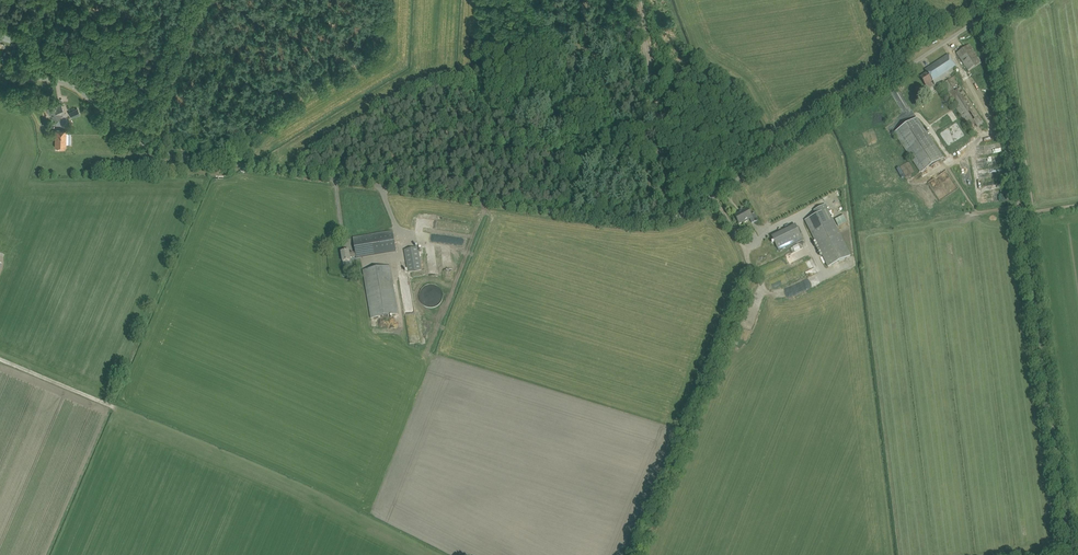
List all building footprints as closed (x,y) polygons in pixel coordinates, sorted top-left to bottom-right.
[(10,42),(12,35),(0,31),(0,39),(10,42)] [(956,53),(960,58),(968,71),(981,62),(969,44),(956,53)] [(920,77),(923,82),(928,89),(932,86),(930,83),(932,81),(934,85),(957,69),(947,54),(924,70),(926,73),(920,77)] [(953,77),(941,85),(972,132),(984,124),(956,81),(957,79),(955,76),(953,77)] [(51,114),(53,119),(62,115),(62,114),(64,113),(60,104),(58,105),(57,104),(47,109),(49,115),(51,114)] [(894,132),(921,173),(943,158),(916,118),(894,132)] [(55,130),(55,147),(66,147),(66,144),(66,143),(66,131),(66,130),(55,130)] [(805,220),(807,225),(828,267),(850,256),(825,205),(814,210),(816,215),(805,220)] [(734,215),(739,224),(744,221),(744,222),(749,220),(748,219),(752,217),(747,208),(741,211),(741,212),(734,215)] [(835,219),(839,226),(847,222),(844,215),(835,219)] [(796,224),(772,236),(779,250),(803,239),(796,224)] [(341,252),(342,257),(343,262),(350,260),(350,258),(352,257),(357,257),(357,258),(396,251),(393,237),(392,231),(359,237),(353,238),(354,241),(355,252),(349,253),(348,251),(341,252)] [(404,250),(408,272),(422,269),(418,247),(404,250)] [(786,265),(805,256),(802,251),(783,260),(786,265)] [(364,274),(365,282),(371,318),(398,314),(390,266),(363,271),(361,271),(361,274),(364,274)] [(808,277),(817,273),(815,268),(806,272),(808,277)] [(419,296),(419,297),(419,298),(419,299),(419,300),(420,301),(420,302),(421,303),(422,304),(423,305),(423,306),(424,306),(425,307),(426,307),(427,308),(428,308),(429,308),(430,308),(431,308),(432,308),(433,308),(434,308),(435,308),(436,307),(437,307),(438,306),(439,306),(439,305),(440,304),(441,303),(442,302),(442,301),(442,300),(443,299),(443,298),(443,297),(443,296),(443,295),(442,294),(442,293),(442,292),(441,291),(441,290),(440,289),(439,288),(438,287),(437,286),(436,286),(435,285),(434,285),(433,285),(432,285),(431,285),(430,285),(429,285),(428,285),(427,285),(426,286),(425,286),(424,287),(423,288),(422,289),(421,290),(421,291),(420,292),(420,293),(419,294),(419,295),(419,296)]
